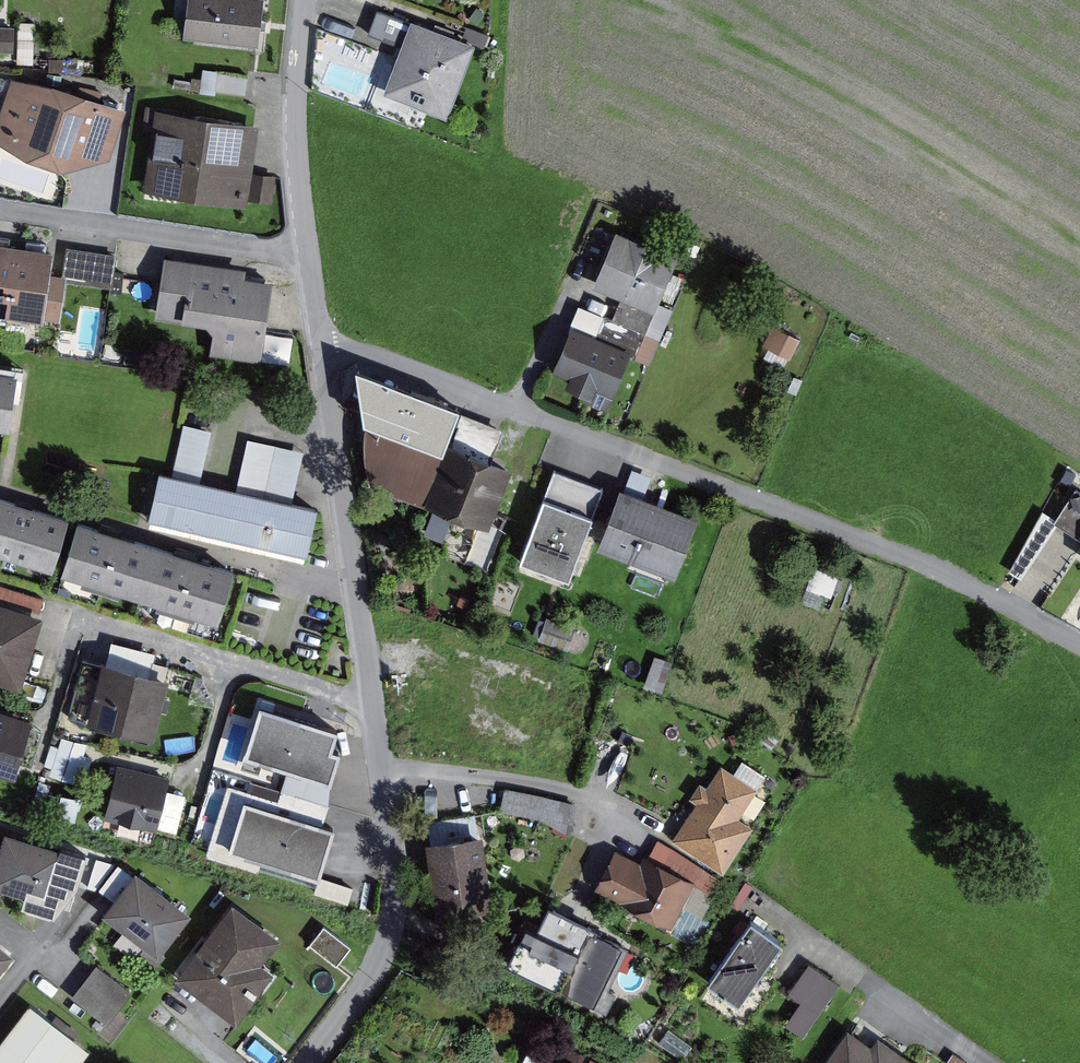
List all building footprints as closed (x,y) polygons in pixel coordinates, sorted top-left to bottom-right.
[(271,1),(262,0),(194,0),(189,39),(264,50),(271,1)] [(451,119),(480,45),(384,8),(374,32),(405,44),(385,94),(451,119)] [(17,22),(0,21),(0,49),(17,49),(17,22)] [(20,22),(19,47),(36,47),(36,22),(20,22)] [(210,68),(206,86),(247,94),(251,75),(210,68)] [(14,78),(0,118),(0,142),(28,159),(62,172),(112,164),(131,111),(52,84),(14,78)] [(247,206),(259,124),(156,109),(144,191),(247,206)] [(278,199),(279,173),(254,172),(253,198),(278,199)] [(615,320),(584,307),(558,366),(617,391),(632,355),(655,365),(681,305),(663,298),(681,257),(618,230),(596,282),(626,295),(615,320)] [(46,319),(57,248),(0,239),(0,312),(46,319)] [(117,281),(118,247),(68,245),(67,279),(117,281)] [(248,270),(167,256),(157,312),(218,322),(214,349),(261,357),(274,281),(247,276),(248,270)] [(777,324),(769,343),(793,354),(802,335),(777,324)] [(24,366),(0,362),(0,424),(14,426),(24,366)] [(472,405),(412,383),(401,412),(374,402),(364,428),(371,487),(495,533),(521,462),(459,439),(472,405)] [(177,469),(160,466),(148,521),(310,557),(321,505),(296,499),(307,449),(249,437),(238,487),(204,480),(215,431),(187,425),(177,469)] [(608,486),(557,467),(522,558),(573,578),(608,486)] [(700,515),(620,484),(597,544),(677,575),(700,515)] [(1079,487),(1059,519),(1079,533),(1079,487)] [(71,519),(0,496),(0,550),(55,567),(71,519)] [(1027,575),(1059,519),(1048,511),(1015,569),(1027,575)] [(237,570),(79,519),(64,567),(221,619),(237,570)] [(815,564),(805,599),(830,607),(840,571),(815,564)] [(42,613),(0,600),(0,678),(20,684),(42,613)] [(570,647),(576,630),(547,620),(542,637),(570,647)] [(172,676),(103,657),(87,716),(156,735),(172,676)] [(339,727),(261,702),(245,754),(331,780),(341,750),(332,747),(339,727)] [(0,709),(0,773),(18,778),(36,720),(0,709)] [(51,771),(81,777),(89,740),(59,733),(51,771)] [(173,775),(121,760),(106,814),(157,828),(173,775)] [(720,760),(673,836),(728,870),(757,824),(741,814),(760,784),(720,760)] [(283,799),(230,781),(205,855),(316,892),(338,825),(329,822),(334,805),(286,790),(283,799)] [(564,820),(569,800),(508,786),(504,806),(564,820)] [(66,850),(5,832),(0,849),(0,886),(50,901),(66,850)] [(493,911),(484,832),(418,839),(427,919),(493,911)] [(646,862),(620,849),(600,889),(679,929),(703,881),(650,854),(646,862)] [(193,912),(135,868),(101,912),(159,956),(193,912)] [(280,937),(232,898),(173,972),(237,1024),(277,975),(260,962),(280,937)] [(785,941),(753,918),(711,979),(743,1002),(785,941)] [(340,960),(354,941),(327,921),(313,940),(340,960)] [(631,950),(589,927),(558,987),(610,1014),(621,994),(611,989),(631,950)] [(0,940),(0,966),(13,950),(0,940)] [(843,984),(811,961),(790,991),(805,1001),(788,1025),(805,1037),(843,984)] [(135,991),(101,962),(76,992),(110,1021),(135,991)] [(32,1003),(0,1044),(0,1062),(80,1062),(91,1048),(32,1003)] [(826,1062),(921,1062),(883,1035),(875,1045),(852,1028),(826,1062)] [(559,1054),(554,1062),(577,1062),(559,1054)]
